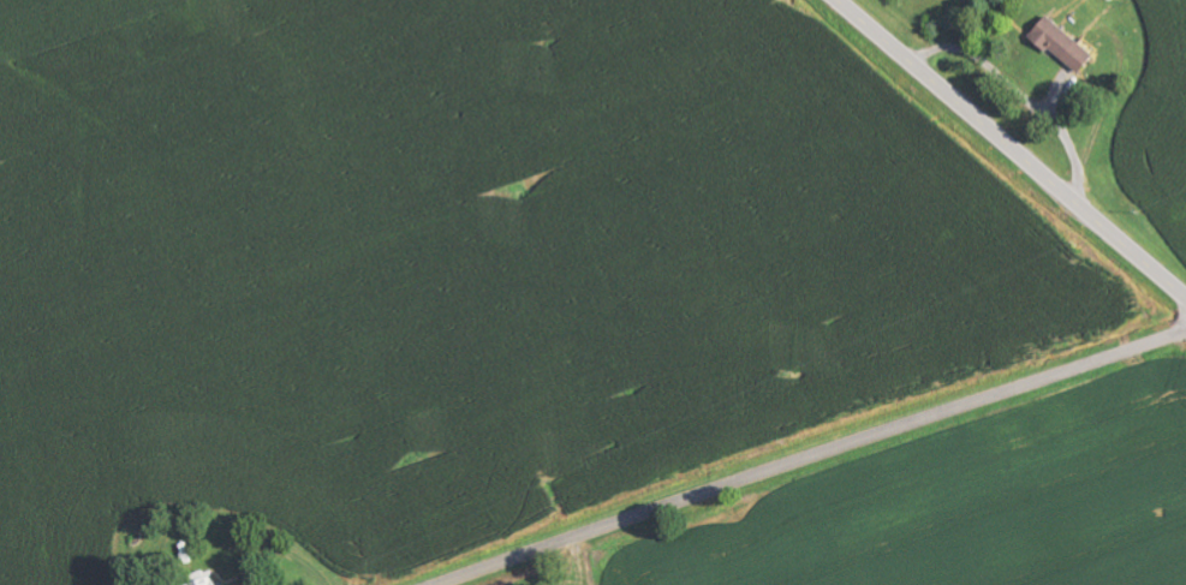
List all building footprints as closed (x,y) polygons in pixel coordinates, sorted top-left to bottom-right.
[(1079,77),(1096,57),(1048,16),(1031,36),(1079,77)] [(212,575),(189,584),(216,584),(212,575)]
